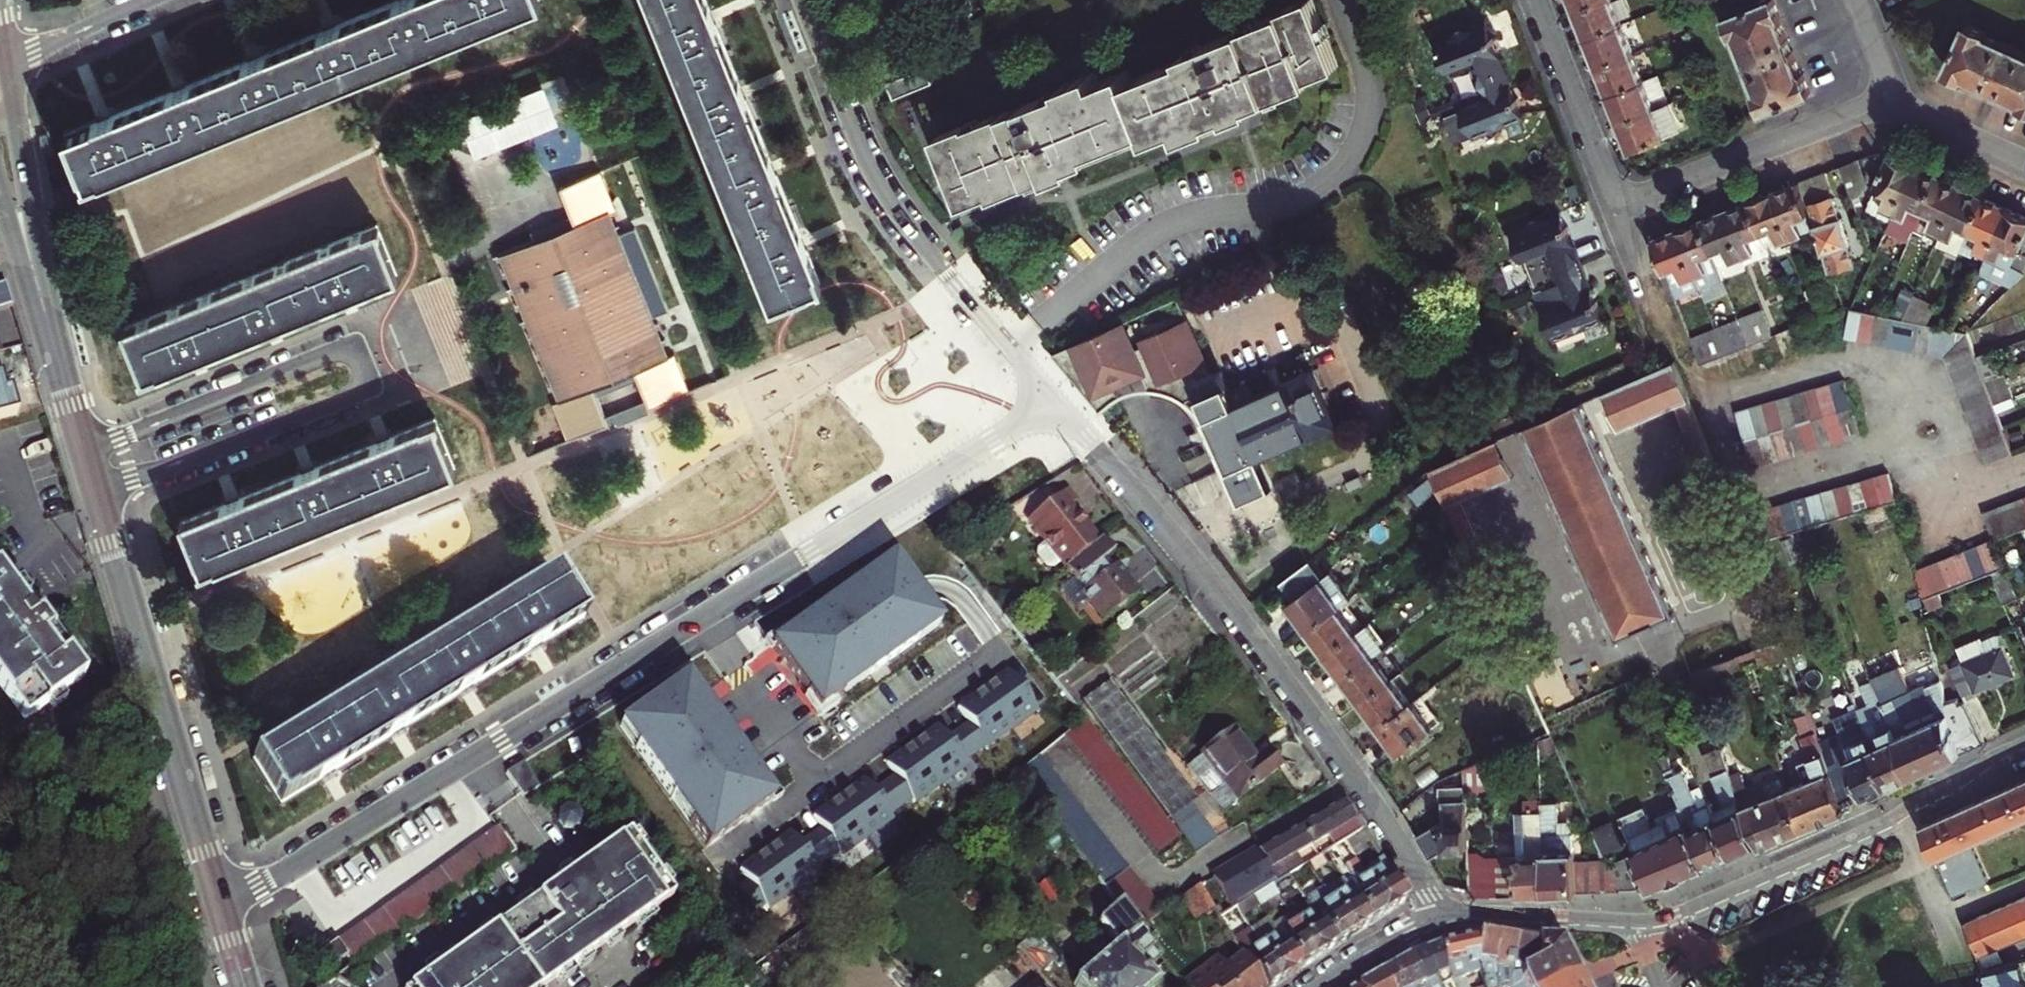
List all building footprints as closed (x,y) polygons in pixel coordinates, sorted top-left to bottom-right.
[(84,182),(532,0),(396,0),(337,24),(325,29),(293,42),(264,54),(253,58),(187,84),(175,89),(140,103),(110,116),(97,121),(70,132),(69,130),(67,131),(84,178),(82,179),(84,182)] [(701,122),(772,297),(770,298),(771,301),(817,282),(817,284),(820,283),(806,246),(801,234),(788,203),(776,173),(772,162),(752,112),(745,95),(741,85),(727,51),(716,22),(712,12),(707,0),(651,0),(701,122)] [(944,134),(970,203),(995,193),(996,196),(1054,173),(1055,176),(1079,166),(1077,161),(1098,153),(1096,148),(1152,126),(1156,135),(1187,123),(1190,132),(1261,105),(1259,100),(1316,78),(1314,73),(1344,62),(1319,0),(1298,0),(1286,5),(1288,11),(1191,48),(1194,56),(1137,78),(1134,69),(1105,80),(1102,70),(1070,83),(1072,88),(978,125),(977,122),(944,134)] [(1583,6),(1594,33),(1628,19),(1620,0),(1599,0),(1583,6)] [(1778,0),(1765,0),(1729,14),(1736,33),(1738,32),(1760,90),(1757,91),(1765,109),(1812,90),(1806,73),(1803,74),(1780,15),(1783,14),(1778,0)] [(1594,33),(1605,61),(1639,48),(1628,19),(1594,33)] [(1517,89),(1497,40),(1499,39),(1497,33),(1495,34),(1491,24),(1443,43),(1454,71),(1478,61),(1493,98),(1517,89)] [(2023,100),(2022,103),(2024,104),(2024,51),(1985,34),(1986,32),(1968,24),(1948,69),(1966,77),(1967,74),(2023,100)] [(1639,48),(1605,61),(1617,90),(1651,77),(1639,48)] [(932,65),(894,83),(901,97),(938,79),(932,65)] [(1651,77),(1617,90),(1628,118),(1674,99),(1665,71),(1651,77)] [(464,155),(561,118),(550,88),(453,125),(464,155)] [(1529,119),(1524,107),(1527,106),(1524,100),(1522,101),(1517,89),(1493,98),(1451,115),(1463,146),(1514,125),(1519,136),(1532,131),(1527,120),(1529,119)] [(1674,99),(1628,118),(1640,148),(1693,127),(1681,97),(1674,99)] [(1872,202),(1894,212),(1914,167),(1892,157),(1872,202)] [(1853,163),(1839,167),(1852,199),(1865,193),(1853,163)] [(1914,167),(1894,212),(1917,223),(1937,177),(1914,167)] [(1823,173),(1807,179),(1815,199),(1830,194),(1823,173)] [(1917,223),(1941,233),(1961,188),(1937,177),(1917,223)] [(1807,179),(1798,182),(1816,228),(1820,238),(1846,229),(1842,217),(1840,218),(1832,194),(1830,194),(1815,199),(1807,179)] [(1798,182),(1776,191),(1794,237),(1816,228),(1798,182)] [(1941,233),(1965,244),(1985,199),(1961,188),(1941,233)] [(1776,191),(1752,201),(1769,246),(1794,237),(1776,191)] [(1965,244),(1988,254),(2008,209),(1985,199),(1965,244)] [(1752,201),(1727,211),(1744,256),(1757,251),(1769,246),(1752,201)] [(612,207),(492,254),(550,392),(541,396),(555,431),(602,413),(600,406),(592,384),(632,368),(640,390),(643,397),(691,378),(676,343),(667,346),(612,207)] [(1564,207),(1515,227),(1540,288),(1559,280),(1555,272),(1584,260),(1570,222),(1573,221),(1570,215),(1567,216),(1564,207)] [(2024,230),(2024,217),(2008,209),(1988,254),(1981,270),(2013,283),(2024,272),(2024,254),(2016,250),(2017,247),(2024,230)] [(1744,256),(1727,211),(1705,219),(1722,265),(1744,256)] [(1722,265),(1705,219),(1681,229),(1703,289),(1727,279),(1722,265)] [(351,288),(395,269),(395,271),(397,270),(377,224),(380,223),(379,220),(123,326),(141,371),(140,372),(141,375),(187,355),(200,350),(229,338),(264,324),(275,319),(309,305),(335,294),(346,290),(351,288)] [(1681,229),(1656,239),(1679,298),(1703,289),(1681,229)] [(1846,229),(1820,238),(1832,270),(1833,269),(1855,261),(1849,244),(1851,243),(1846,229)] [(1757,251),(1744,256),(1748,266),(1760,261),(1757,251)] [(1559,280),(1540,288),(1560,336),(1606,317),(1602,307),(1605,306),(1602,299),(1600,300),(1584,260),(1555,272),(1559,280)] [(1727,279),(1703,289),(1706,299),(1731,290),(1727,279)] [(7,281),(0,283),(0,309),(14,305),(7,281)] [(1825,282),(1813,287),(1823,316),(1837,310),(1825,282)] [(1799,325),(1788,297),(1768,305),(1779,333),(1799,325)] [(1847,334),(1860,337),(1865,310),(1852,308),(1847,334)] [(1741,318),(1750,344),(1774,335),(1765,309),(1741,318)] [(1860,337),(1873,340),(1878,313),(1865,310),(1860,337)] [(1873,340),(1887,343),(1893,316),(1878,313),(1873,340)] [(1893,316),(1887,343),(1900,346),(1906,318),(1904,318),(1893,316)] [(1741,318),(1717,327),(1726,353),(1750,344),(1741,318)] [(1913,348),(1918,321),(1906,318),(1900,346),(1913,348)] [(1138,348),(1126,320),(1053,353),(1078,384),(1102,412),(1117,388),(1113,380),(1143,368),(1150,385),(1155,385),(1160,385),(1165,386),(1169,387),(1174,389),(1178,392),(1182,395),(1185,398),(1201,392),(1211,414),(1207,416),(1242,494),(1271,481),(1262,457),(1337,426),(1315,372),(1258,395),(1253,382),(1233,390),(1224,369),(1213,374),(1192,324),(1168,335),(1165,328),(1141,339),(1144,345),(1138,348)] [(1913,348),(1928,351),(1933,324),(1929,323),(1918,321),(1913,348)] [(1970,331),(1956,328),(1933,324),(1928,351),(1948,356),(1970,331)] [(1717,327),(1693,336),(1703,362),(1726,353),(1717,327)] [(1970,331),(1948,356),(1954,369),(1980,360),(1979,356),(1970,331)] [(1980,360),(1954,369),(1959,382),(1985,372),(1980,360)] [(1708,475),(1719,471),(1677,361),(1661,369),(1678,408),(1708,475)] [(1625,430),(1678,408),(1661,369),(1660,369),(1607,392),(1625,430)] [(1959,382),(1964,395),(1990,386),(1988,380),(1985,372),(1959,382)] [(2017,396),(2008,372),(1988,380),(1990,386),(1995,399),(1997,403),(2017,396)] [(1844,380),(1830,384),(1839,412),(1852,408),(1844,380)] [(1816,388),(1825,416),(1839,412),(1830,384),(1816,388)] [(1964,395),(1969,409),(1995,399),(1990,386),(1964,395)] [(1825,416),(1816,388),(1803,392),(1811,420),(1825,416)] [(600,406),(602,413),(604,418),(645,402),(643,397),(640,390),(600,406)] [(1803,392),(1789,396),(1798,424),(1811,420),(1803,392)] [(1789,396),(1775,400),(1784,428),(1798,424),(1789,396)] [(1995,399),(1969,409),(1975,422),(2000,411),(1997,403),(1995,399)] [(1775,400),(1762,404),(1771,432),(1784,428),(1775,400)] [(1584,403),(1524,429),(1616,640),(1676,615),(1584,403)] [(1771,432),(1762,404),(1750,408),(1758,436),(1771,432)] [(1758,436),(1750,408),(1736,412),(1744,440),(1758,436)] [(1852,408),(1839,412),(1848,440),(1861,436),(1852,408)] [(1975,422),(1980,434),(2005,425),(2000,411),(1975,422)] [(1848,440),(1839,412),(1825,416),(1833,444),(1848,440)] [(1833,444),(1825,416),(1811,420),(1820,448),(1833,444)] [(198,566),(199,569),(452,467),(453,469),(455,467),(436,422),(438,421),(437,419),(393,436),(388,438),(382,440),(376,443),(348,454),(322,464),(315,467),(309,469),(302,472),(267,486),(245,495),(239,497),(233,499),(227,502),(182,520),(200,566),(198,566)] [(1811,420),(1798,424),(1807,452),(1820,448),(1811,420)] [(1807,452),(1798,424),(1784,428),(1792,456),(1807,452)] [(2005,425),(1980,434),(1985,448),(2010,438),(2006,426),(2005,425)] [(1792,456),(1784,428),(1771,432),(1779,460),(1792,456)] [(1779,460),(1771,432),(1758,436),(1766,464),(1779,460)] [(1766,464),(1758,436),(1744,440),(1752,468),(1766,464)] [(2010,438),(1985,448),(1990,461),(2016,452),(2010,438)] [(1494,569),(1464,498),(1516,474),(1501,439),(1438,467),(1435,470),(1458,521),(1471,549),(1482,574),(1494,569)] [(1891,475),(1876,480),(1884,507),(1898,503),(1891,475)] [(1876,480),(1863,483),(1871,510),(1884,507),(1876,480)] [(1871,510),(1863,483),(1848,488),(1857,515),(1871,510)] [(1857,515),(1848,488),(1836,491),(1844,518),(1857,515)] [(1100,543),(1072,506),(1077,503),(1068,490),(1029,521),(1066,569),(1100,543)] [(1844,518),(1836,491),(1821,496),(1829,523),(1844,518)] [(1821,496),(1806,500),(1815,527),(1823,525),(1829,523),(1821,496)] [(1806,500),(1795,503),(1803,531),(1815,527),(1806,500)] [(2024,500),(2011,505),(2022,530),(2024,529),(2024,502),(2024,500)] [(1795,503),(1780,508),(1788,535),(1791,534),(1803,531),(1795,503)] [(2022,530),(2011,505),(1998,510),(2009,535),(2018,532),(2022,530)] [(1780,508),(1768,511),(1776,539),(1788,535),(1780,508)] [(1986,515),(1996,540),(2009,535),(1998,510),(1986,515)] [(1776,539),(1768,511),(1754,515),(1762,543),(1776,539)] [(1738,520),(1748,547),(1762,543),(1754,515),(1738,520)] [(1074,581),(1076,580),(1083,588),(1079,591),(1102,621),(1117,609),(1122,608),(1124,604),(1138,593),(1118,567),(1113,571),(1107,562),(1114,556),(1105,544),(1102,546),(1100,543),(1066,569),(1074,581)] [(1994,544),(1979,549),(1990,573),(2005,567),(1994,544)] [(1979,549),(1968,553),(1977,577),(1990,573),(1979,549)] [(1968,553),(1954,558),(1963,583),(1977,577),(1968,553)] [(952,555),(918,569),(926,587),(960,572),(952,555)] [(1963,583),(1954,558),(1939,564),(1949,588),(1963,583)] [(820,710),(938,625),(914,592),(890,559),(769,643),(820,710)] [(1294,603),(1315,630),(1344,607),(1352,601),(1356,598),(1336,571),(1329,577),(1316,560),(1287,582),(1300,599),(1294,603)] [(1949,588),(1939,564),(1917,572),(1924,597),(1949,588)] [(2018,596),(2005,567),(1990,573),(2003,601),(2018,596)] [(23,723),(83,680),(66,657),(71,654),(53,630),(49,633),(42,624),(50,618),(24,582),(11,591),(0,575),(0,692),(23,723)] [(581,621),(553,577),(255,756),(281,805),(322,780),(335,772),(392,737),(404,729),(461,695),(472,688),(530,652),(541,645),(581,621)] [(1352,601),(1344,607),(1363,631),(1371,625),(1352,601)] [(1333,654),(1363,631),(1344,607),(1315,630),(1333,654)] [(1363,631),(1333,654),(1351,677),(1381,655),(1388,649),(1371,625),(1363,631)] [(2002,639),(1948,662),(1961,692),(2015,671),(2002,639)] [(1548,713),(1578,698),(1552,648),(1523,663),(1548,713)] [(1381,655),(1351,677),(1369,700),(1399,678),(1381,655)] [(988,759),(1051,714),(1019,670),(957,716),(988,759)] [(1891,781),(1915,771),(1889,700),(1879,675),(1869,680),(1882,714),(1867,720),(1876,744),(1891,781)] [(707,848),(773,801),(685,678),(618,725),(707,848)] [(1399,678),(1369,700),(1387,724),(1416,701),(1399,678)] [(1940,682),(1889,700),(1915,771),(1983,743),(1965,698),(1961,700),(1959,695),(1945,700),(1940,682)] [(1450,721),(1428,692),(1419,699),(1441,728),(1450,721)] [(1202,811),(1110,697),(1084,718),(1176,833),(1178,831),(1197,816),(1202,811)] [(1441,728),(1419,699),(1416,701),(1387,724),(1409,752),(1441,728)] [(1175,836),(1085,722),(1064,739),(1154,852),(1175,836)] [(911,814),(974,769),(943,725),(880,770),(911,814)] [(1212,804),(1218,812),(1276,765),(1263,749),(1251,758),(1227,728),(1195,754),(1197,756),(1183,767),(1212,804)] [(1809,780),(1789,788),(1806,830),(1850,813),(1845,800),(1835,772),(1818,729),(1806,734),(1814,757),(1802,762),(1809,780)] [(1728,812),(1716,817),(1731,854),(1759,843),(1729,767),(1720,744),(1704,750),(1728,812)] [(1835,772),(1845,800),(1891,781),(1876,744),(1851,754),(1855,764),(1835,772)] [(1659,755),(1683,809),(1708,864),(1731,854),(1716,817),(1710,803),(1700,807),(1681,768),(1674,770),(1666,752),(1659,755)] [(541,785),(525,759),(507,771),(522,797),(541,785)] [(1136,931),(1157,914),(1125,874),(1127,872),(1074,805),(1039,761),(1017,778),(1070,845),(1094,876),(1112,900),(1136,931)] [(1751,772),(1729,767),(1759,843),(1761,848),(1806,830),(1789,788),(1783,771),(1755,782),(1751,772)] [(837,867),(900,822),(869,779),(806,824),(837,867)] [(1924,825),(1954,896),(1989,881),(1973,842),(2024,819),(2024,780),(1924,825)] [(1471,847),(1471,786),(1443,786),(1443,801),(1447,801),(1448,825),(1440,825),(1421,837),(1433,858),(1449,849),(1471,847)] [(1580,891),(1578,860),(1577,831),(1563,831),(1561,801),(1545,802),(1546,811),(1547,892),(1580,891)] [(1330,812),(1312,822),(1322,839),(1328,849),(1359,829),(1354,820),(1345,803),(1330,812)] [(1621,890),(1648,889),(1708,864),(1683,809),(1659,819),(1662,827),(1655,829),(1646,809),(1621,819),(1637,854),(1609,862),(1621,890)] [(1547,892),(1546,811),(1531,811),(1531,852),(1472,854),(1472,885),(1472,895),(1547,892)] [(1213,835),(1204,824),(1197,816),(1178,831),(1194,851),(1213,835)] [(1255,854),(1273,885),(1299,869),(1292,857),(1322,839),(1312,822),(1255,854)] [(1626,846),(1615,822),(1595,830),(1606,855),(1626,846)] [(514,852),(497,827),(483,837),(500,862),(513,853),(514,852)] [(762,921),(824,876),(793,832),(730,878),(762,921)] [(626,836),(412,986),(543,986),(670,898),(626,836)] [(483,837),(473,844),(490,869),(500,862),(483,837)] [(473,844),(462,852),(479,877),(490,869),(473,844)] [(1358,863),(1361,867),(1388,912),(1408,900),(1377,851),(1358,863)] [(462,852),(449,861),(466,886),(479,877),(462,852)] [(1255,854),(1197,888),(1210,911),(1217,921),(1273,885),(1255,854)] [(1608,859),(1578,860),(1580,891),(1621,890),(1609,862),(1608,859)] [(466,886),(449,861),(438,869),(455,894),(466,886)] [(1388,912),(1361,867),(1350,873),(1353,879),(1346,883),(1356,901),(1370,924),(1388,912)] [(455,894),(438,869),(427,876),(444,902),(455,894)] [(444,902),(427,876),(413,886),(431,911),(444,902)] [(1356,901),(1346,883),(1344,881),(1327,891),(1353,935),(1370,924),(1356,901)] [(413,886),(402,893),(420,919),(431,911),(413,886)] [(1180,897),(1194,921),(1210,911),(1197,888),(1180,897)] [(1305,900),(1307,902),(1334,947),(1353,935),(1327,891),(1324,888),(1305,900)] [(402,893),(391,901),(409,927),(420,919),(402,893)] [(1966,925),(1989,976),(2024,959),(2024,898),(1966,925)] [(1141,972),(1158,958),(1136,931),(1112,900),(1094,915),(1119,946),(1073,985),(1075,986),(1152,986),(1141,972)] [(391,901),(380,909),(398,934),(409,927),(391,901)] [(1291,914),(1317,958),(1334,947),(1307,902),(1290,912),(1291,914)] [(380,909),(368,917),(386,943),(398,934),(380,909)] [(1273,925),(1300,969),(1317,958),(1291,914),(1273,925)] [(1250,926),(1284,980),(1300,969),(1273,925),(1268,916),(1250,926)] [(368,917),(357,925),(375,950),(386,943),(368,917)] [(357,925),(346,932),(365,958),(375,950),(357,925)] [(1043,973),(1059,959),(1037,932),(1008,925),(1005,928),(1043,973)] [(1260,986),(1272,986),(1284,980),(1250,926),(1249,925),(1227,939),(1233,949),(1241,961),(1260,986)] [(335,944),(344,957),(351,968),(365,958),(346,932),(333,942),(335,944)] [(1453,986),(1470,986),(1463,973),(1479,969),(1477,937),(1437,941),(1438,944),(1447,977),(1453,986)] [(1497,938),(1477,937),(1479,969),(1485,986),(1497,986),(1497,938)] [(1497,986),(1500,986),(1506,985),(1511,983),(1516,977),(1516,940),(1497,938),(1497,986)] [(1516,940),(1516,977),(1528,971),(1533,942),(1516,940)] [(1560,943),(1533,941),(1533,942),(1528,971),(1516,977),(1511,983),(1506,985),(1507,986),(1544,986),(1575,973),(1560,943)] [(317,957),(325,970),(344,957),(335,944),(317,957)] [(1424,950),(1436,979),(1441,986),(1453,986),(1447,977),(1438,944),(1424,950)] [(1424,950),(1408,957),(1425,985),(1436,979),(1424,950)] [(1394,965),(1408,986),(1422,986),(1425,985),(1408,957),(1394,965)] [(1989,976),(1991,986),(2024,986),(2024,959),(1989,976)] [(1180,986),(1181,986),(1260,986),(1241,961),(1225,972),(1220,964),(1197,980),(1193,975),(1180,986)] [(1394,965),(1381,972),(1391,986),(1408,986),(1394,965)] [(1356,986),(1357,986),(1391,986),(1381,972),(1356,986)] [(1544,986),(1582,986),(1575,973),(1544,986)]
